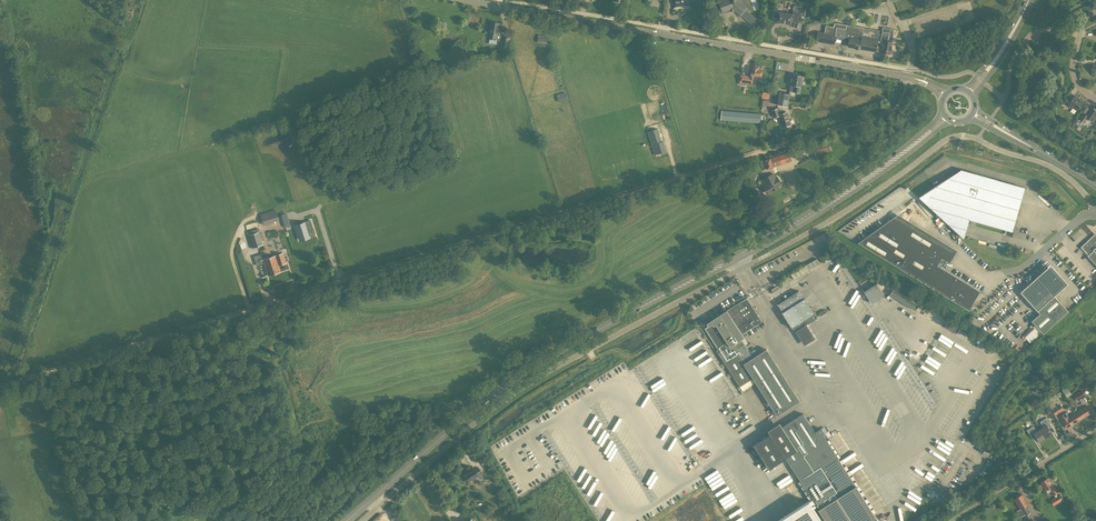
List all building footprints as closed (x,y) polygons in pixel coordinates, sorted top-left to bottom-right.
[(719,2),(718,3),(722,12),(730,9),(734,10),(741,15),(748,8),(742,3),(743,1),(743,0),(719,0),(719,2)] [(777,18),(777,21),(791,24),(792,21),(800,23),(801,12),(793,11),(793,14),(778,11),(778,13),(774,12),(773,18),(777,18)] [(808,24),(808,26),(838,18),(838,15),(808,24)] [(501,35),(498,34),(500,23),(492,22),(489,39),(490,39),(489,43),(496,44),(497,40),(500,40),(501,35)] [(876,51),(882,51),(884,41),(892,42),(894,29),(890,29),(883,27),(881,36),(879,36),(880,31),(864,28),(835,22),(834,27),(826,25),(825,33),(818,32),(816,40),(834,44),(835,38),(849,40),(848,46),(856,48),(860,49),(860,48),(876,51)] [(548,36),(538,35),(538,42),(547,43),(548,36)] [(500,50),(508,52),(511,37),(503,36),(500,50)] [(884,41),(882,51),(882,52),(886,53),(887,52),(890,53),(892,42),(884,41)] [(747,76),(746,83),(753,84),(754,76),(761,77),(762,70),(757,69),(757,68),(753,67),(751,77),(747,76)] [(790,84),(789,91),(790,91),(789,94),(791,94),(791,95),(794,96),(795,92),(799,93),(801,80),(803,81),(803,77),(802,76),(796,75),(795,74),(794,74),(793,75),(791,84),(790,84)] [(565,92),(556,95),(559,102),(567,99),(565,92)] [(779,92),(778,98),(790,100),(791,95),(791,94),(789,94),(779,92)] [(1069,100),(1068,102),(1065,100),(1063,103),(1071,108),(1072,107),(1077,110),(1083,102),(1074,96),(1071,101),(1069,100)] [(790,100),(778,98),(777,104),(789,107),(790,100)] [(1086,115),(1082,112),(1078,118),(1085,123),(1088,119),(1092,121),(1095,116),(1095,111),(1091,107),(1086,115)] [(787,112),(784,113),(782,109),(778,111),(777,109),(772,110),(774,117),(780,116),(783,127),(791,124),(787,112)] [(721,120),(760,124),(761,114),(722,111),(721,120)] [(664,142),(659,143),(658,138),(661,137),(658,128),(647,131),(654,154),(653,155),(654,158),(659,156),(658,153),(666,151),(664,142)] [(829,141),(813,146),(816,155),(832,150),(829,141)] [(790,152),(761,161),(764,170),(792,161),(790,152)] [(1024,188),(961,170),(919,197),(963,238),(969,219),(1012,231),(1024,188)] [(954,173),(952,171),(938,179),(939,182),(954,173)] [(773,174),(763,179),(766,187),(765,188),(768,193),(772,190),(773,190),(778,188),(777,187),(781,185),(777,176),(775,177),(773,174)] [(877,203),(871,207),(854,219),(838,231),(858,243),(892,218),(892,217),(911,203),(910,201),(915,198),(902,186),(901,186),(877,203)] [(858,243),(968,310),(980,291),(940,267),(941,266),(943,267),(947,260),(945,260),(947,257),(948,258),(952,252),(907,224),(916,209),(911,203),(892,217),(892,218),(858,243)] [(279,219),(276,210),(260,215),(263,224),(279,219)] [(286,227),(291,225),(286,212),(281,215),(286,227)] [(306,225),(296,229),(299,239),(309,236),(306,225)] [(259,228),(246,232),(251,248),(264,244),(259,228)] [(1095,236),(1088,242),(1087,241),(1081,247),(1088,255),(1087,256),(1095,265),(1095,237),(1095,236)] [(263,259),(265,265),(277,262),(278,265),(285,263),(282,253),(263,259)] [(277,262),(265,265),(268,275),(280,272),(278,265),(277,262)] [(791,274),(794,279),(809,270),(806,265),(791,274)] [(1024,339),(1026,338),(1031,344),(1055,323),(1068,311),(1053,295),(1057,291),(1058,291),(1058,290),(1059,289),(1060,288),(1060,287),(1060,286),(1061,285),(1061,284),(1061,283),(1061,282),(1061,281),(1060,280),(1060,279),(1060,278),(1059,277),(1059,276),(1058,275),(1057,275),(1057,274),(1056,273),(1055,273),(1054,272),(1053,272),(1052,272),(1052,271),(1051,271),(1049,271),(1047,271),(1047,272),(1046,272),(1045,272),(1044,273),(1043,273),(1042,274),(1021,293),(1040,314),(1032,321),(1035,325),(1022,337),(1024,339)] [(877,283),(864,291),(869,299),(872,303),(884,295),(882,291),(877,283)] [(894,289),(891,293),(890,294),(915,310),(916,309),(919,305),(894,289)] [(783,312),(782,312),(795,332),(817,318),(805,298),(804,299),(799,291),(778,304),(783,312)] [(719,353),(740,386),(753,378),(756,382),(777,415),(800,401),(767,349),(753,358),(741,339),(734,343),(730,341),(724,333),(736,325),(742,335),(746,332),(762,322),(747,298),(741,302),(741,301),(713,320),(714,322),(709,326),(705,328),(718,349),(717,350),(719,353)] [(945,327),(948,329),(956,334),(960,329),(948,322),(945,327)] [(940,333),(919,371),(947,387),(968,349),(940,333)] [(1063,391),(1067,397),(1071,394),(1067,388),(1063,391)] [(1082,390),(1073,396),(1077,401),(1086,396),(1082,390)] [(1060,404),(1056,406),(1054,403),(1049,406),(1055,415),(1063,410),(1060,404)] [(1086,406),(1076,413),(1080,420),(1090,414),(1086,406)] [(1080,420),(1076,413),(1068,418),(1065,413),(1060,416),(1068,428),(1080,420)] [(868,505),(867,503),(865,500),(862,496),(860,492),(859,491),(857,487),(856,485),(853,482),(852,480),(850,477),(849,475),(847,472),(846,470),(844,467),(842,464),(840,461),(838,458),(836,455),(835,453),(833,450),(832,449),(830,446),(829,444),(827,441),(826,439),(825,437),(823,435),(825,433),(822,428),(815,433),(803,414),(782,427),(780,423),(768,431),(770,434),(754,445),(769,469),(786,458),(800,481),(802,484),(803,485),(805,489),(806,490),(808,493),(809,495),(811,498),(812,499),(809,501),(777,520),(822,520),(812,505),(815,503),(826,520),(878,520),(874,514),(873,513),(871,510),(870,508),(868,505)] [(1044,427),(1040,429),(1046,438),(1052,433),(1048,427),(1051,425),(1047,418),(1040,422),(1044,427)] [(1046,438),(1040,429),(1037,431),(1033,426),(1027,430),(1032,437),(1035,435),(1039,442),(1046,438)] [(482,472),(479,467),(466,475),(470,481),(479,475),(478,474),(482,472)] [(1049,488),(1055,497),(1057,496),(1056,494),(1058,493),(1051,481),(1050,482),(1048,478),(1041,482),(1046,490),(1049,488)] [(1030,513),(1026,505),(1029,504),(1022,494),(1014,499),(1020,509),(1017,511),(1021,517),(1024,515),(1025,516),(1030,513)] [(1057,496),(1055,497),(1050,500),(1054,506),(1063,500),(1060,494),(1057,496)]
